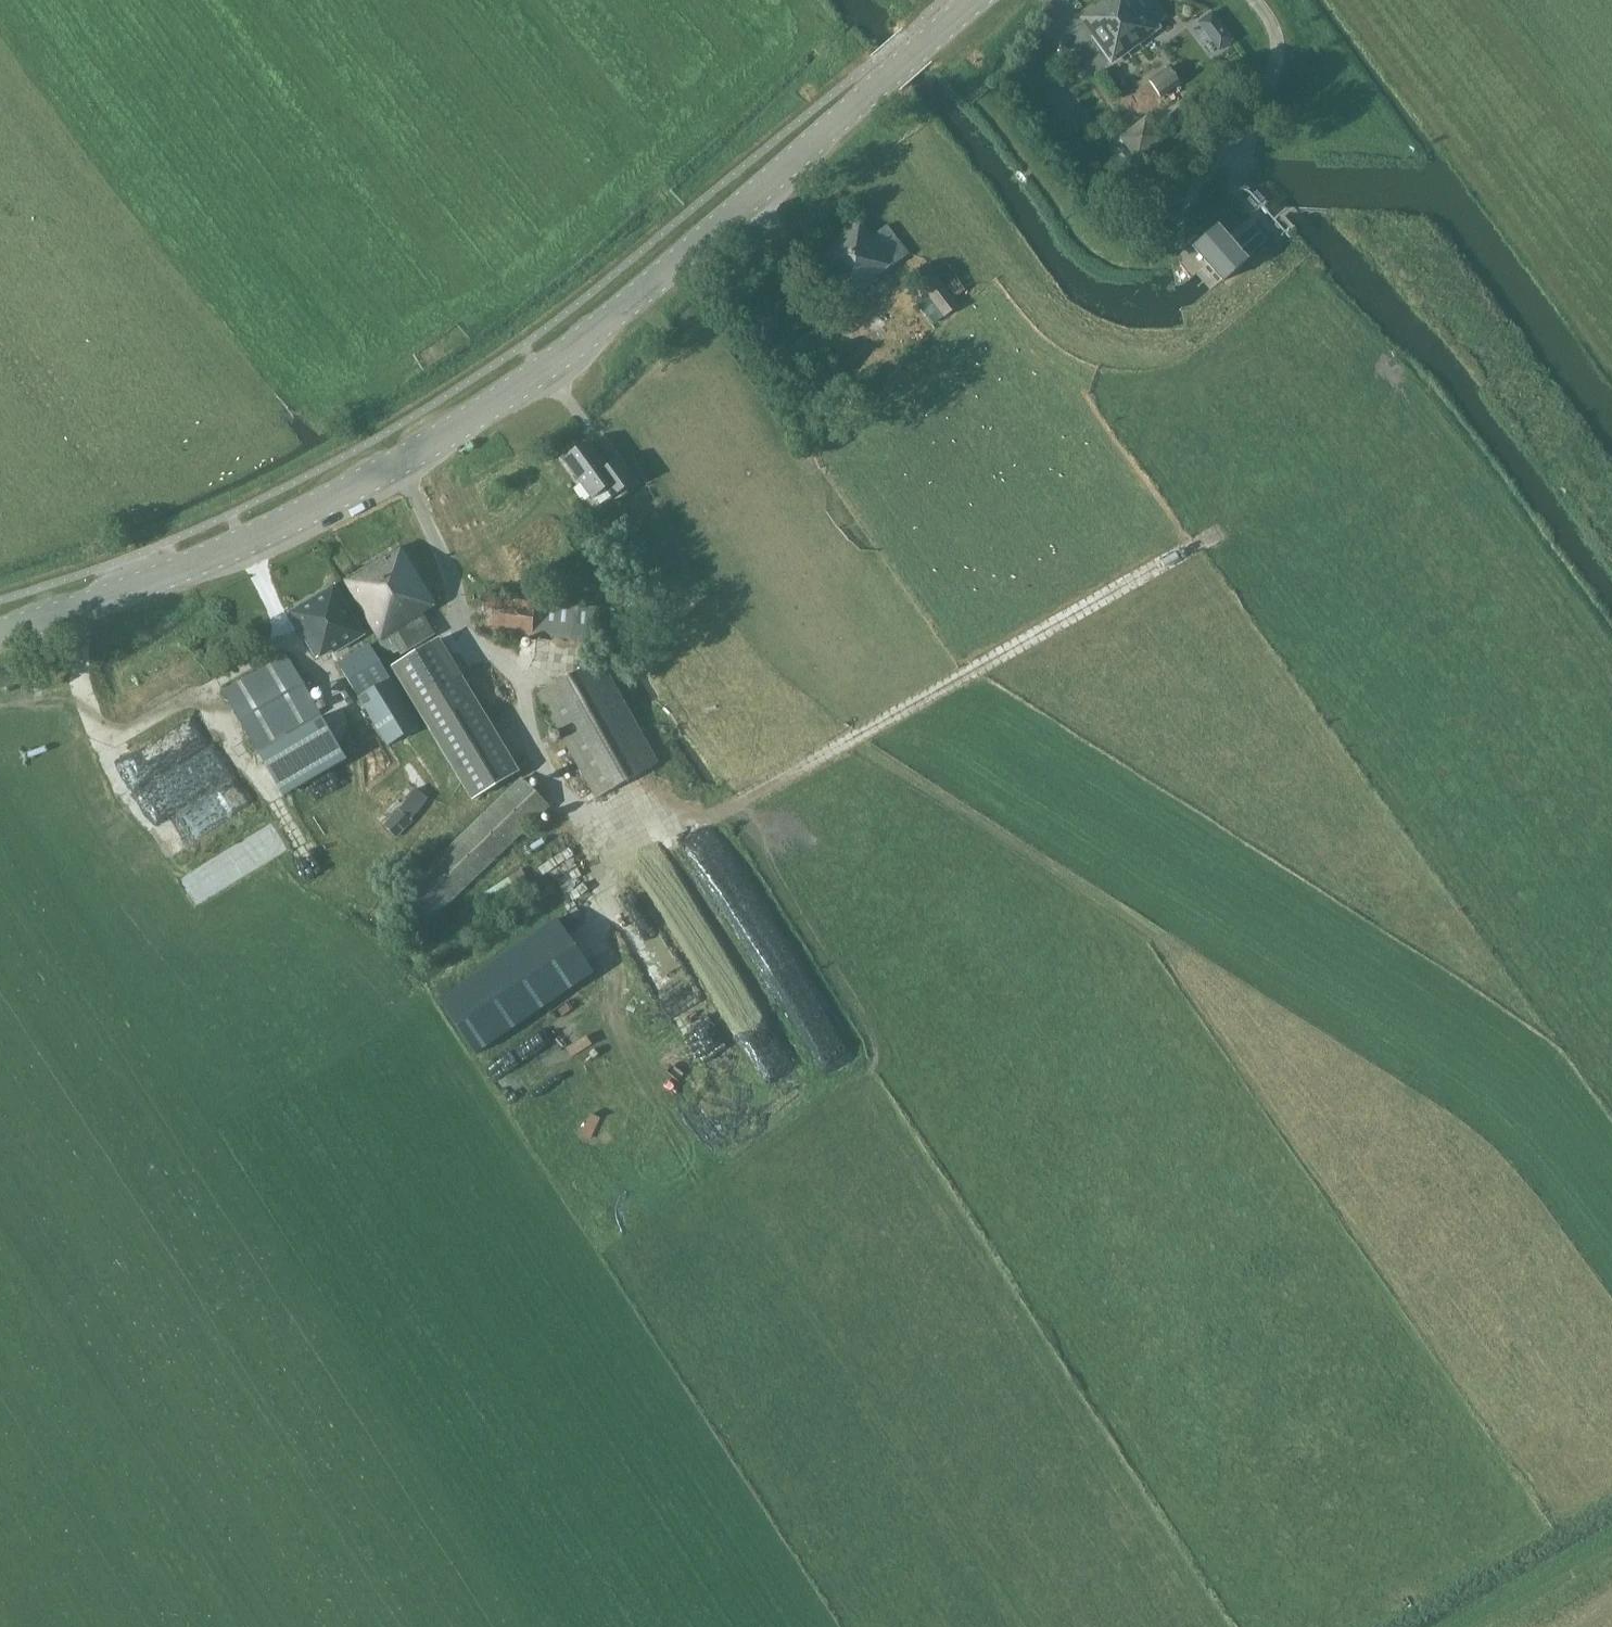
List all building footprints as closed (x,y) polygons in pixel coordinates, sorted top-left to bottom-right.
[(1167,17),(1155,0),(1107,0),(1081,19),(1111,61),(1140,40),(1138,37),(1167,17)] [(1211,14),(1197,24),(1218,54),(1233,43),(1211,14)] [(1161,97),(1180,84),(1168,67),(1149,80),(1161,97)] [(1146,116),(1120,137),(1141,163),(1167,141),(1146,116)] [(894,266),(911,254),(889,224),(871,238),(860,222),(819,252),(852,297),(879,278),(877,276),(893,264),(894,266)] [(1217,224),(1191,248),(1222,282),(1248,258),(1217,224)] [(944,317),(960,305),(928,264),(913,276),(926,294),(915,302),(931,324),(943,316),(944,317)] [(965,291),(952,270),(942,277),(956,297),(965,291)] [(562,460),(591,500),(606,489),(613,498),(636,481),(619,458),(608,466),(589,439),(562,460)] [(424,613),(436,606),(402,547),(346,580),(387,651),(392,649),(394,652),(400,649),(402,653),(436,634),(424,613)] [(332,654),(364,635),(335,586),(291,612),(318,657),(330,650),(332,654)] [(594,608),(535,604),(484,598),(480,633),(531,638),(590,643),(594,608)] [(473,799),(518,771),(438,639),(394,666),(473,799)] [(388,746),(419,728),(370,647),(339,665),(388,746)] [(301,667),(294,671),(285,655),(222,691),(283,796),(346,760),(304,688),(310,684),(301,667)] [(500,691),(486,658),(464,667),(478,700),(500,691)] [(596,798),(658,763),(599,659),(537,694),(596,798)] [(445,904),(549,806),(522,779),(419,877),(390,906),(416,933),(445,904)] [(412,819),(428,799),(415,788),(398,810),(383,825),(396,838),(414,820),(412,819)] [(556,919),(438,1001),(475,1054),(593,973),(556,919)]
